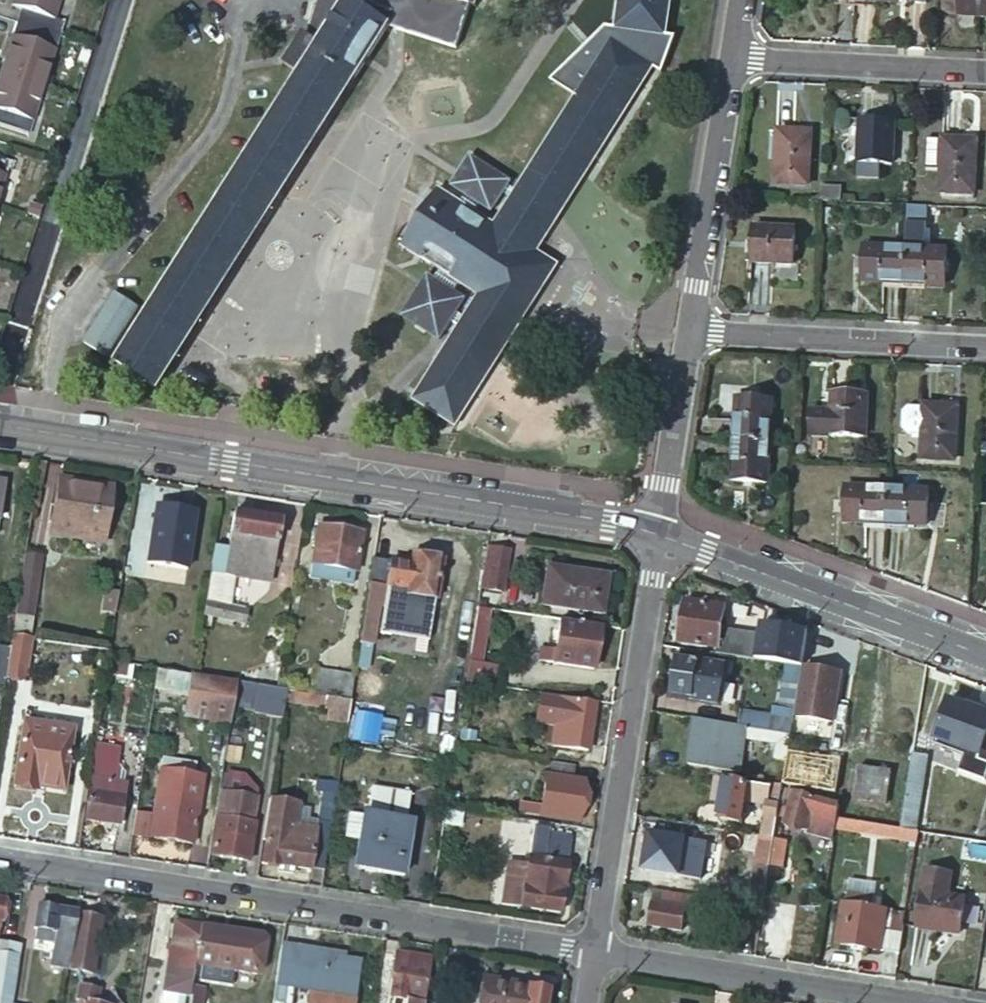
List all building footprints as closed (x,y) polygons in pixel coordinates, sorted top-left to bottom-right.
[(21,5),(53,16),(59,0),(9,0),(9,1),(21,5)] [(312,31),(308,29),(288,61),(303,70),(149,309),(116,359),(159,387),(388,27),(407,33),(458,48),(472,2),(478,5),(480,0),(321,0),(312,31)] [(959,14),(985,15),(985,0),(959,0),(959,14)] [(16,20),(59,34),(64,19),(53,16),(21,5),(16,20)] [(16,20),(12,34),(54,48),(59,34),(16,20)] [(0,68),(43,81),(54,48),(12,34),(0,68)] [(437,186),(401,243),(439,267),(459,279),(480,293),(465,316),(460,325),(414,397),(456,424),(558,263),(536,249),(585,173),(654,63),(612,35),(516,188),(512,196),(495,223),(474,209),(460,201),(437,186)] [(0,68),(0,109),(30,119),(43,81),(0,68)] [(25,133),(30,119),(0,109),(0,125),(25,133)] [(858,121),(856,166),(858,166),(858,178),(880,179),(881,167),(890,167),(893,122),(858,121)] [(777,126),(774,181),(807,182),(809,127),(777,126)] [(926,166),(942,167),(944,136),(928,135),(926,166)] [(942,167),(941,191),(973,193),(976,138),(944,136),(942,167)] [(465,192),(460,201),(474,209),(479,201),(491,208),(503,190),(512,196),(516,188),(507,183),(510,179),(470,153),(461,167),(451,183),(465,192)] [(6,174),(11,161),(0,157),(0,172),(6,174)] [(820,185),(819,198),(839,199),(840,186),(820,185)] [(751,224),(749,260),(794,262),(795,226),(751,224)] [(904,246),(862,244),(861,279),(902,281),(904,246)] [(946,248),(904,246),(902,281),(945,283),(946,248)] [(459,279),(439,267),(433,276),(427,272),(401,313),(438,337),(450,318),(460,325),(465,316),(455,310),(464,296),(453,289),(459,279)] [(84,338),(108,354),(140,304),(116,288),(84,338)] [(863,438),(864,395),(831,393),(830,411),(807,410),(805,436),(863,438)] [(735,396),(733,438),(767,439),(768,398),(735,396)] [(955,458),(957,403),(925,401),(925,404),(910,403),(904,409),(903,425),(909,431),(924,431),(923,456),(955,458)] [(733,438),(731,480),(765,481),(767,439),(733,438)] [(63,480),(55,528),(84,533),(83,537),(105,541),(114,492),(90,488),(91,484),(63,480)] [(884,486),(843,484),(842,518),(883,520),(884,486)] [(924,488),(884,486),(883,520),(924,522),(924,488)] [(158,506),(148,564),(188,570),(197,513),(158,506)] [(235,513),(228,550),(247,554),(275,558),(278,544),(281,521),(235,513)] [(317,566),(314,580),(354,586),(356,573),(359,574),(365,534),(320,527),(314,566),(317,566)] [(495,547),(488,590),(504,593),(512,550),(495,547)] [(375,561),(361,645),(374,646),(380,608),(408,613),(409,610),(433,614),(435,601),(439,602),(445,561),(414,556),(412,568),(375,561)] [(550,567),(544,606),(603,615),(609,576),(550,567)] [(12,636),(32,640),(40,589),(19,586),(12,636)] [(789,663),(803,665),(809,631),(763,625),(761,642),(724,636),(728,605),(686,599),(681,640),(721,646),(721,652),(789,663)] [(208,602),(206,618),(248,624),(250,608),(208,602)] [(479,607),(467,682),(497,686),(501,666),(482,664),(491,609),(479,607)] [(601,626),(563,620),(558,651),(542,648),(540,662),(595,669),(601,626)] [(12,636),(10,647),(5,679),(25,682),(32,640),(12,636)] [(3,696),(5,679),(10,647),(0,646),(0,696),(3,696)] [(356,679),(354,686),(368,688),(373,656),(360,654),(356,679)] [(680,656),(674,694),(736,704),(739,688),(715,684),(719,662),(680,656)] [(797,704),(803,665),(789,663),(780,721),(793,724),(797,704)] [(807,666),(805,683),(829,686),(827,699),(840,701),(844,671),(807,666)] [(281,667),(278,688),(288,690),(352,700),(354,686),(356,679),(281,667)] [(239,682),(200,675),(194,710),(233,716),(236,697),(239,682)] [(165,690),(187,695),(191,681),(168,676),(165,690)] [(278,688),(239,682),(236,697),(257,701),(255,712),(284,717),(287,701),(288,690),(278,688)] [(352,700),(288,690),(287,701),(350,712),(352,700)] [(588,750),(595,700),(542,693),(539,715),(556,718),(552,745),(588,750)] [(937,738),(980,754),(977,761),(985,765),(985,713),(952,700),(937,738)] [(809,706),(797,704),(793,724),(792,734),(804,736),(809,706)] [(743,710),(740,725),(755,728),(771,731),(774,716),(743,710)] [(740,725),(696,718),(689,763),(716,767),(718,754),(730,756),(740,750),(741,737),(753,739),(755,728),(740,725)] [(24,721),(14,785),(37,789),(38,784),(64,789),(73,729),(24,721)] [(792,734),(781,732),(776,756),(788,758),(792,734)] [(915,752),(903,830),(919,833),(932,755),(915,752)] [(96,766),(87,821),(122,825),(128,782),(113,780),(115,769),(96,766)] [(863,766),(858,797),(890,802),(895,772),(863,766)] [(249,795),(246,810),(258,812),(262,790),(256,789),(246,779),(247,775),(229,772),(226,791),(249,795)] [(162,775),(151,838),(193,844),(204,781),(162,775)] [(518,806),(517,814),(579,823),(585,782),(544,776),(540,806),(524,804),(523,807),(518,806)] [(763,836),(774,838),(778,815),(783,785),(772,783),(770,789),(716,780),(713,802),(724,803),(721,820),(744,824),(747,810),(767,813),(763,836)] [(348,811),(344,837),(363,840),(358,868),(405,876),(414,822),(403,819),(407,792),(370,786),(365,814),(348,811)] [(841,807),(791,789),(782,808),(781,817),(786,818),(785,824),(808,828),(808,827),(834,832),(841,807)] [(249,795),(226,791),(215,857),(251,863),(258,823),(256,823),(258,812),(246,810),(249,795)] [(327,851),(332,825),(335,807),(321,804),(318,823),(319,826),(315,849),(327,851)] [(319,826),(267,819),(264,840),(266,840),(262,865),(284,868),(284,865),(312,869),(315,849),(319,826)] [(903,830),(839,820),(837,831),(920,844),(922,833),(919,833),(903,830)] [(546,827),(533,824),(525,876),(524,882),(506,879),(502,904),(520,907),(560,913),(564,892),(559,891),(560,883),(564,884),(572,836),(546,832),(546,827)] [(652,871),(673,874),(674,861),(682,863),(683,856),(686,857),(688,837),(650,831),(647,851),(655,853),(652,871)] [(786,840),(774,838),(769,866),(783,867),(786,840)] [(680,876),(682,863),(674,861),(673,874),(680,876)] [(769,866),(756,864),(749,905),(762,907),(769,866)] [(926,870),(917,927),(960,935),(965,901),(949,898),(952,874),(926,870)] [(666,891),(655,889),(653,902),(664,904),(666,891)] [(738,903),(666,891),(664,904),(653,902),(649,925),(683,931),(686,910),(693,911),(693,909),(728,915),(728,921),(735,922),(738,903)] [(836,944),(900,955),(905,925),(887,921),(888,910),(874,907),(875,896),(848,892),(846,904),(842,903),(836,944)] [(70,939),(75,911),(35,904),(30,933),(33,934),(31,944),(49,947),(47,966),(66,968),(70,939)] [(99,916),(75,911),(70,939),(94,943),(99,916)] [(199,924),(173,920),(163,990),(186,993),(189,993),(191,985),(194,963),(199,924)] [(257,932),(199,924),(194,963),(204,964),(203,971),(218,973),(219,966),(233,968),(234,965),(253,968),(259,964),(263,938),(257,932)] [(94,943),(70,939),(66,968),(89,972),(94,943)] [(16,957),(18,945),(0,942),(0,954),(16,957)] [(342,954),(279,945),(274,981),(334,990),(333,994),(352,997),(357,962),(341,959),(342,954)] [(391,958),(426,964),(427,957),(392,952),(391,958)] [(16,957),(0,954),(0,1002),(9,1002),(16,957)] [(426,964),(391,958),(384,1002),(420,1002),(421,996),(426,964)] [(479,984),(476,1002),(543,1002),(545,995),(540,994),(541,990),(529,988),(528,993),(479,984)] [(189,993),(188,1002),(201,1002),(202,987),(191,985),(189,993)] [(81,1002),(98,1002),(99,993),(96,989),(85,987),(81,990),(79,1000),(82,1000),(81,1002)] [(162,1002),(163,1002),(185,1002),(186,993),(163,990),(162,1002)]
